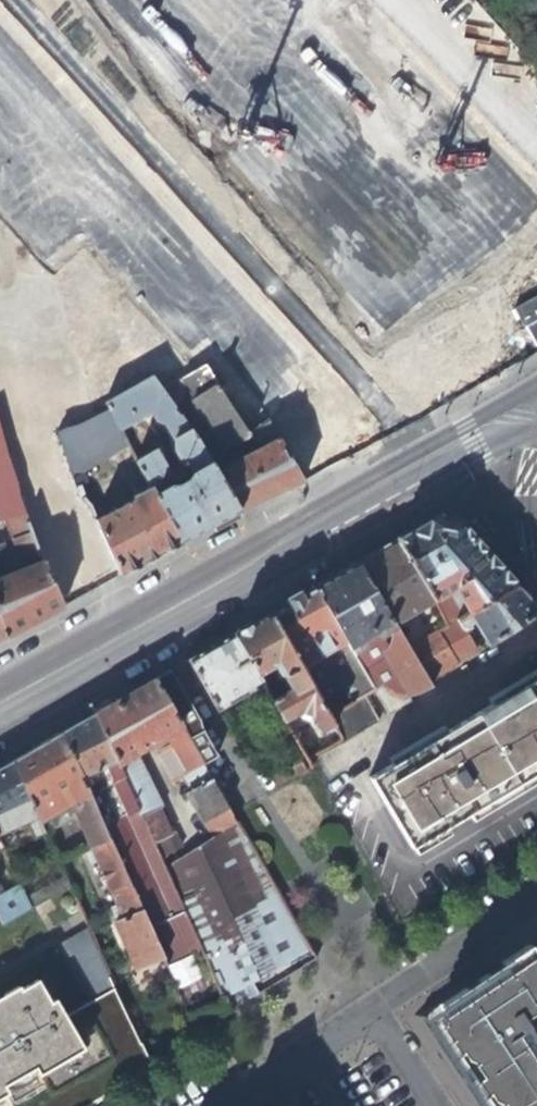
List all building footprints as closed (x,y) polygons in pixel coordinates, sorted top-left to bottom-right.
[(536,345),(536,295),(515,306),(534,347),(536,345)] [(231,464),(214,473),(235,510),(272,494),(300,481),(263,421),(243,433),(214,384),(203,365),(166,386),(180,407),(189,401),(231,464)] [(134,460),(148,485),(179,541),(235,510),(214,473),(196,442),(175,411),(160,390),(150,376),(102,402),(105,408),(117,429),(150,411),(155,419),(160,420),(169,438),(168,443),(178,460),(181,458),(186,469),(183,479),(173,485),(164,481),(158,471),(163,468),(153,449),(134,460)] [(180,407),(166,386),(160,390),(175,411),(180,407)] [(125,444),(117,429),(105,408),(77,424),(67,427),(54,433),(77,495),(88,509),(95,525),(117,575),(156,554),(179,541),(148,485),(129,496),(131,499),(124,503),(116,487),(90,501),(77,471),(125,444)] [(6,636),(43,616),(61,606),(14,492),(14,491),(13,489),(13,487),(13,486),(13,484),(13,483),(13,481),(12,480),(12,478),(11,477),(11,475),(4,454),(0,440),(0,520),(4,519),(17,554),(12,556),(18,571),(0,580),(0,620),(6,636)] [(456,592),(471,614),(519,586),(484,547),(458,519),(439,515),(396,540),(434,602),(435,604),(456,592)] [(393,626),(434,602),(396,540),(355,564),(393,626)] [(386,657),(410,697),(418,696),(431,690),(428,684),(407,651),(393,626),(355,564),(314,588),(345,640),(351,651),(375,636),(387,630),(392,637),(388,645),(389,644),(394,653),(386,657)] [(519,586),(471,614),(454,624),(461,634),(467,630),(466,628),(472,624),(489,646),(536,615),(536,606),(526,594),(519,586)] [(307,662),(345,640),(314,588),(268,614),(328,716),(346,705),(325,668),(321,671),(310,667),(307,662)] [(324,732),(334,726),(328,716),(268,614),(232,635),(257,677),(268,671),(273,668),(280,679),(284,677),(291,689),(282,695),(271,702),(284,723),(301,712),(311,717),(318,730),(324,732)] [(454,624),(440,632),(458,666),(476,654),(461,634),(454,624)] [(382,649),(388,645),(392,637),(387,630),(375,636),(382,649)] [(440,632),(407,651),(428,684),(458,666),(440,632)] [(192,658),(187,661),(217,712),(251,692),(259,708),(271,702),(257,677),(232,635),(192,658)] [(268,671),(282,695),(291,689),(284,677),(280,679),(273,668),(268,671)] [(198,721),(169,671),(154,680),(203,766),(203,767),(217,759),(200,731),(198,721)] [(167,818),(137,754),(153,745),(158,755),(172,747),(179,760),(171,764),(180,779),(183,778),(203,766),(154,680),(128,695),(94,715),(159,859),(181,848),(174,833),(170,835),(163,821),(167,818)] [(368,782),(411,850),(468,816),(536,775),(536,680),(368,782)] [(374,690),(383,706),(399,698),(403,698),(398,688),(390,692),(386,684),(374,690)] [(364,694),(346,705),(328,716),(334,726),(342,740),(344,742),(380,721),(364,694)] [(413,701),(410,697),(408,697),(403,698),(399,698),(383,706),(389,715),(413,701)] [(226,1005),(225,1002),(164,870),(159,859),(94,715),(77,725),(60,735),(166,967),(192,1026),(226,1005)] [(34,750),(63,812),(72,807),(76,817),(122,919),(115,922),(140,979),(166,967),(60,735),(39,746),(34,750)] [(52,818),(63,812),(34,750),(11,763),(39,825),(52,818)] [(39,825),(11,763),(0,769),(0,843),(39,825)] [(203,766),(183,778),(191,793),(212,781),(203,767),(203,766)] [(187,795),(212,840),(237,825),(212,781),(191,793),(187,795)] [(67,821),(76,817),(72,807),(63,812),(67,821)] [(63,812),(52,818),(56,827),(67,821),(63,812)] [(43,834),(56,827),(52,818),(39,825),(43,834)] [(225,1002),(310,952),(258,862),(246,841),(237,825),(212,840),(164,870),(225,1002)] [(60,869),(22,891),(32,911),(69,890),(60,869)] [(0,887),(0,916),(5,927),(32,911),(22,891),(16,878),(0,887)] [(59,942),(79,985),(70,989),(78,1006),(115,989),(87,928),(59,942)] [(531,1042),(525,1047),(522,1042),(519,1038),(531,1030),(527,1023),(533,1020),(536,1017),(536,952),(535,948),(507,967),(513,976),(503,983),(495,988),(487,975),(419,1020),(475,1105),(536,1105),(536,1051),(531,1042)] [(141,1077),(153,1070),(147,1058),(116,990),(66,1019),(57,1002),(51,1005),(38,983),(23,991),(20,988),(0,1000),(0,1105),(94,1105),(141,1077)]
